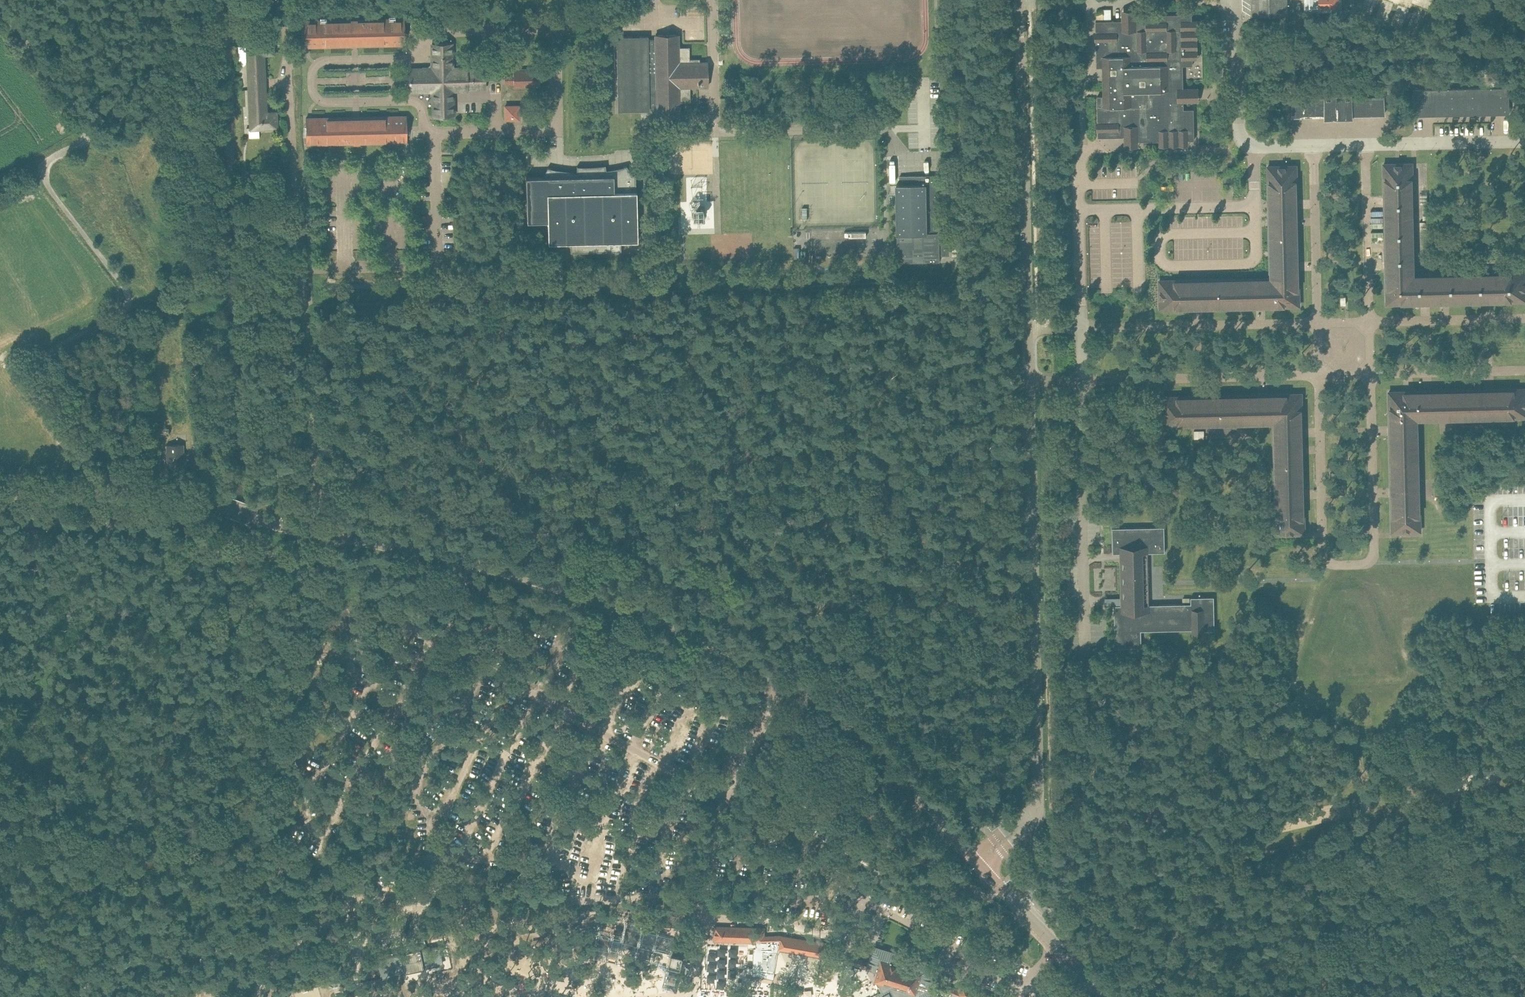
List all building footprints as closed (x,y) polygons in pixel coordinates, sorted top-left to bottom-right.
[(1252,16),(1289,15),(1288,0),(1252,0),(1252,16)] [(1199,102),(1199,86),(1184,87),(1183,65),(1193,65),(1193,59),(1198,59),(1197,19),(1192,19),(1192,14),(1136,15),(1136,9),(1122,10),(1122,20),(1111,20),(1104,20),(1097,21),(1096,21),(1097,66),(1104,66),(1105,96),(1097,96),(1098,136),(1108,136),(1124,136),(1125,146),(1139,146),(1139,141),(1160,140),(1160,146),(1189,144),(1189,140),(1195,140),(1194,109),(1184,108),(1184,102),(1199,102)] [(304,21),(304,46),(405,44),(404,18),(304,21)] [(678,34),(656,34),(656,39),(648,39),(648,36),(617,37),(618,110),(649,110),(649,107),(657,107),(657,115),(679,115),(679,96),(689,96),(689,81),(708,81),(708,62),(700,62),(700,58),(689,58),(689,47),(678,47),(678,34)] [(263,54),(273,53),(273,39),(247,40),(249,84),(264,83),(263,54)] [(432,68),(409,69),(410,91),(433,90),(433,115),(453,115),(453,90),(468,90),(468,88),(485,87),(484,69),(468,70),(467,68),(452,68),(452,43),(432,43),(432,68)] [(540,70),(514,70),(514,64),(502,65),(502,74),(504,74),(505,82),(514,82),(514,85),(540,85),(540,70)] [(1414,115),(1510,113),(1509,87),(1508,87),(1508,81),(1500,82),(1501,87),(1414,89),(1414,115)] [(266,113),(264,83),(249,84),(251,128),(277,127),(276,112),(266,113)] [(1385,96),(1353,97),(1353,94),(1325,95),(1325,97),(1292,97),(1292,117),(1325,115),(1325,118),(1354,118),(1354,115),(1386,114),(1385,96)] [(518,105),(505,106),(505,119),(519,119),(518,105)] [(306,144),(407,141),(407,116),(306,118),(306,144)] [(1414,275),(1412,163),(1384,164),(1387,303),(1524,300),(1524,272),(1414,275)] [(638,240),(636,191),(635,191),(636,175),(632,175),(627,166),(606,170),(605,165),(578,167),(578,172),(548,168),(544,177),(527,177),(528,221),(548,220),(549,242),(571,241),(571,251),(620,250),(620,240),(638,240)] [(1160,308),(1299,305),(1296,166),(1268,166),(1270,278),(1159,280),(1160,308)] [(896,184),(896,185),(897,234),(898,234),(898,251),(898,261),(940,260),(940,255),(950,255),(950,242),(945,242),(939,242),(938,175),(899,176),(899,184),(896,184)] [(1392,531),(1420,531),(1417,419),(1524,417),(1524,389),(1389,392),(1392,531)] [(1273,422),(1276,534),(1304,533),(1301,393),(1162,397),(1162,425),(1273,422)] [(176,463),(184,463),(183,444),(166,445),(167,461),(175,461),(176,463)] [(1141,630),(1192,629),(1193,635),(1205,635),(1205,630),(1215,630),(1214,596),(1191,597),(1191,603),(1150,604),(1149,552),(1165,552),(1164,526),(1122,527),(1112,527),(1113,553),(1121,553),(1122,605),(1114,605),(1115,648),(1125,647),(1141,647),(1141,630)] [(1087,892),(1101,889),(1100,884),(1086,887),(1087,892)] [(716,926),(715,940),(756,941),(756,947),(754,947),(753,975),(774,978),(775,971),(779,949),(778,949),(778,948),(780,935),(769,936),(764,935),(764,928),(716,926)] [(779,949),(775,971),(815,979),(818,958),(830,960),(830,961),(839,963),(842,946),(841,946),(833,944),(834,941),(782,931),(781,935),(780,935),(778,948),(779,948),(779,949)] [(440,945),(420,949),(424,968),(444,963),(440,945)] [(682,949),(672,948),(668,970),(677,972),(682,949)] [(866,967),(878,971),(876,979),(882,991),(878,993),(880,996),(943,996),(936,995),(938,989),(956,995),(958,990),(953,988),(952,988),(948,986),(947,986),(942,984),(941,984),(937,982),(936,982),(932,981),(932,980),(931,979),(933,973),(927,962),(917,959),(911,957),(883,948),(871,954),(869,961),(868,960),(866,967)] [(844,980),(835,985),(840,995),(849,990),(844,980)] [(819,985),(803,982),(800,996),(816,996),(819,985)]
